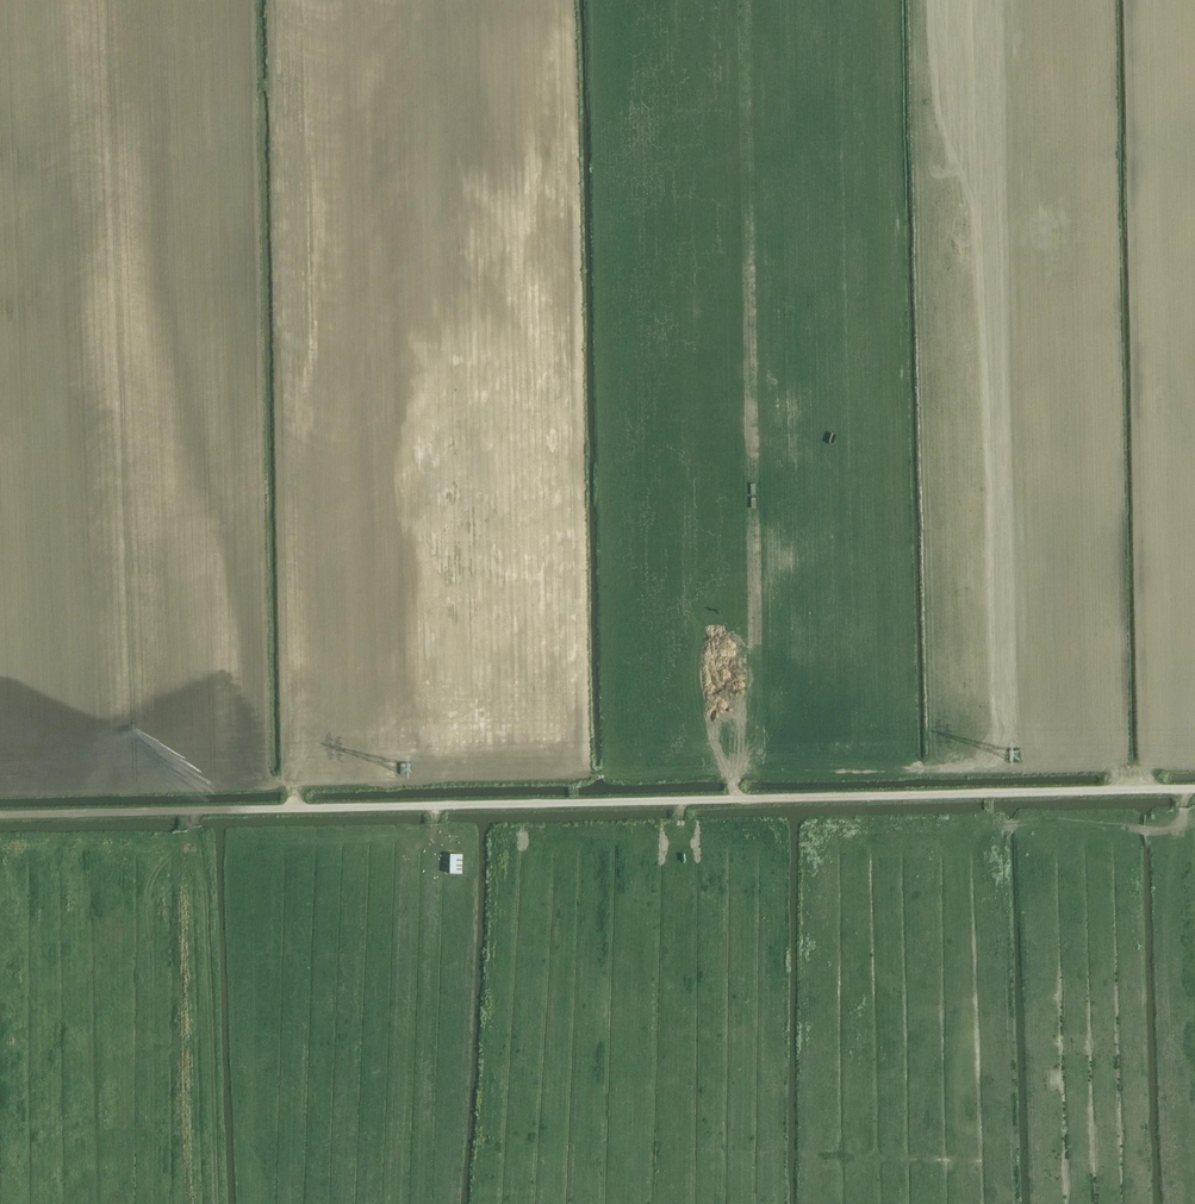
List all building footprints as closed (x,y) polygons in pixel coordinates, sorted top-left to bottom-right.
[(450,854),(450,874),(462,874),(463,855),(450,854)]
